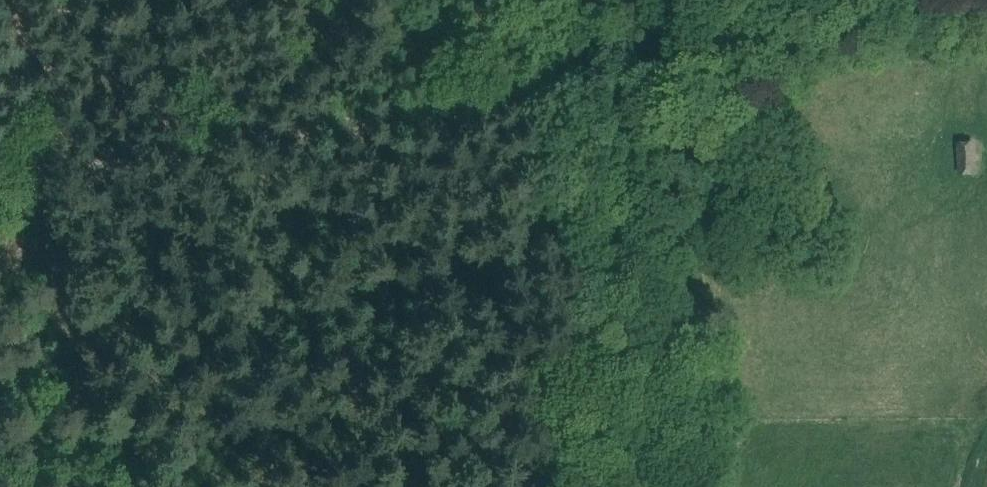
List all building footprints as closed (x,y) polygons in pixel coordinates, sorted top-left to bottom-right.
[(959,174),(974,174),(975,141),(959,140),(959,174)]
